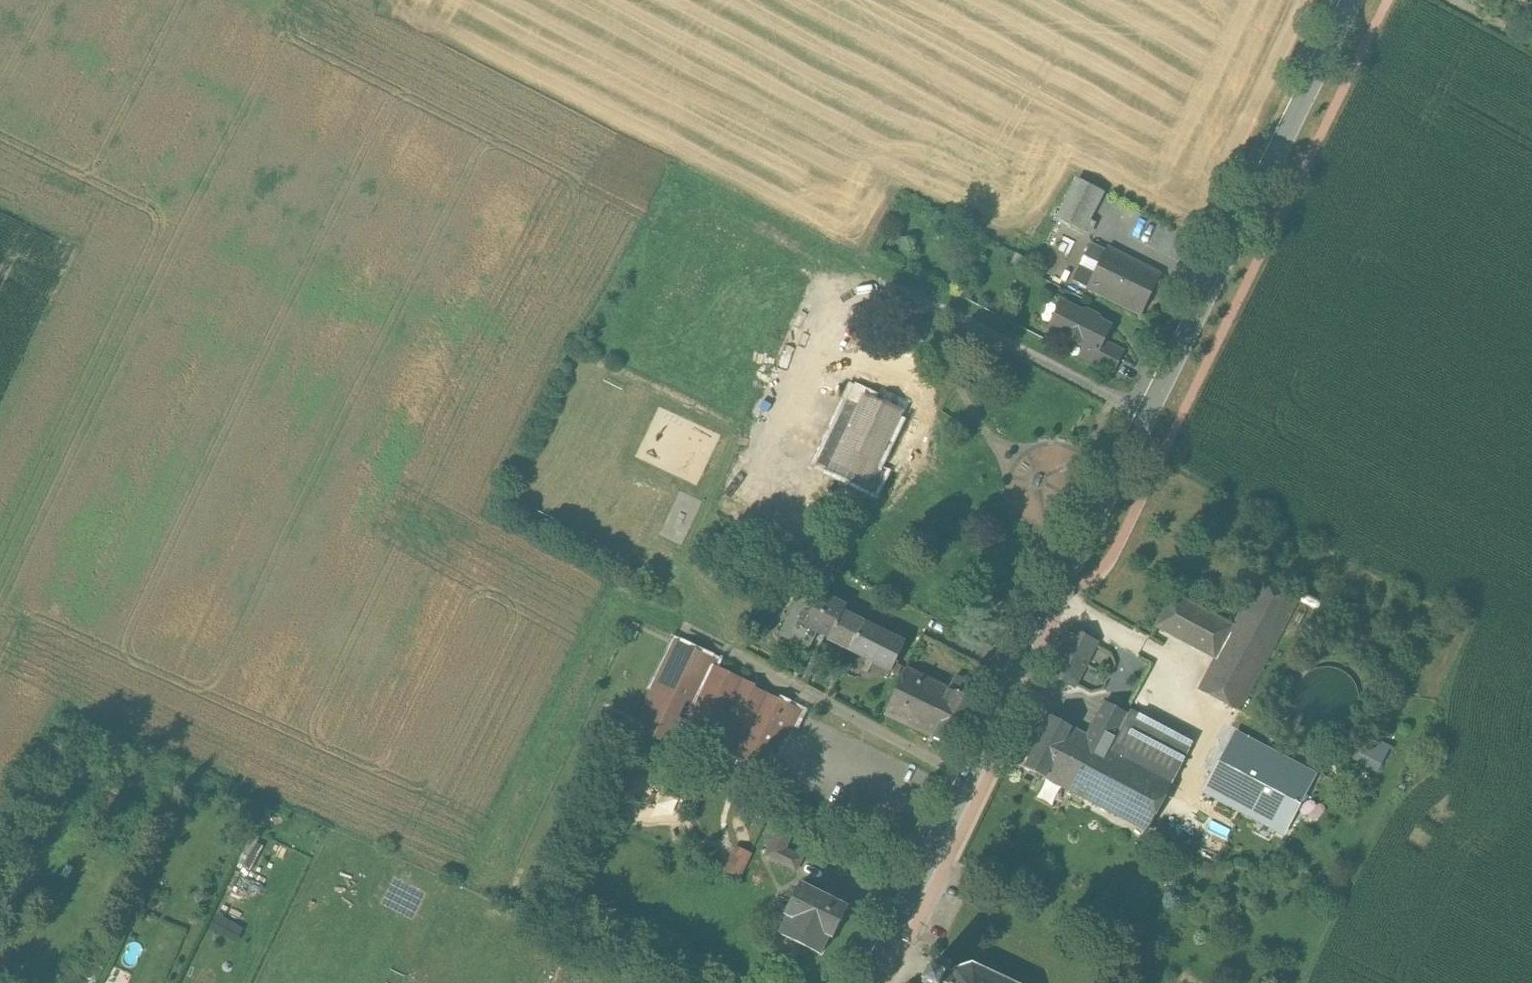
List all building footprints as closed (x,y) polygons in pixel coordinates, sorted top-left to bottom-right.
[(1078,179),(1057,221),(1089,235),(1094,222),(1089,220),(1103,192),(1078,179)] [(1161,276),(1108,249),(1107,251),(1092,244),(1080,267),(1081,267),(1074,281),(1142,315),(1161,276)] [(1039,260),(1033,272),(1043,277),(1049,266),(1039,260)] [(1111,327),(1062,303),(1049,329),(1085,347),(1098,353),(1103,342),(1111,327)] [(1123,352),(1103,342),(1098,353),(1085,347),(1080,358),(1112,374),(1123,352)] [(873,348),(846,403),(846,406),(846,408),(847,412),(849,415),(851,417),(854,419),(848,431),(843,428),(840,427),(838,428),(835,429),(833,431),(817,465),(830,471),(875,492),(884,473),(874,469),(900,415),(904,416),(904,415),(893,409),(912,369),(915,370),(916,369),(873,348)] [(1218,661),(1203,691),(1244,711),(1299,601),(1258,580),(1235,628),(1218,661)] [(846,607),(823,596),(808,626),(830,637),(829,640),(846,607)] [(1235,628),(1176,598),(1159,632),(1218,661),(1235,628)] [(866,622),(844,611),(846,607),(829,640),(851,651),(866,622)] [(906,642),(866,622),(851,651),(892,671),(906,642)] [(1103,642),(1072,627),(1050,671),(1081,686),(1103,642)] [(757,687),(716,668),(720,660),(677,640),(634,729),(672,747),(676,738),(696,747),(698,742),(737,760),(741,752),(752,757),(749,763),(769,772),(777,755),(772,753),(782,734),(786,736),(792,723),(795,724),(801,711),(766,695),(764,700),(753,695),(757,687)] [(950,689),(906,668),(885,715),(952,747),(974,701),(973,700),(978,690),(979,690),(979,688),(978,688),(955,677),(950,689)] [(1357,713),(1360,700),(1357,688),(1350,678),(1339,671),(1327,668),(1314,671),(1304,678),(1297,689),(1295,701),(1297,713),(1304,724),(1315,731),(1328,733),(1340,731),(1350,723),(1357,713)] [(1128,714),(1105,702),(1087,736),(1110,748),(1128,714)] [(1191,747),(1128,714),(1110,748),(1173,782),(1191,747)] [(1087,736),(1052,718),(1026,768),(1147,831),(1173,782),(1110,748),(1087,736)] [(1315,776),(1236,734),(1205,791),(1285,833),(1315,776)] [(1373,736),(1361,762),(1379,770),(1391,745),(1373,736)] [(803,858),(785,849),(792,834),(780,828),(765,855),(796,870),(803,858)] [(751,854),(738,848),(728,870),(740,876),(751,854)] [(850,906),(803,882),(787,915),(791,917),(783,934),(821,952),(829,936),(833,938),(850,906)] [(216,914),(211,929),(236,938),(241,923),(216,914)] [(978,965),(953,971),(946,969),(951,959),(942,955),(928,982),(1016,982),(978,965)]
